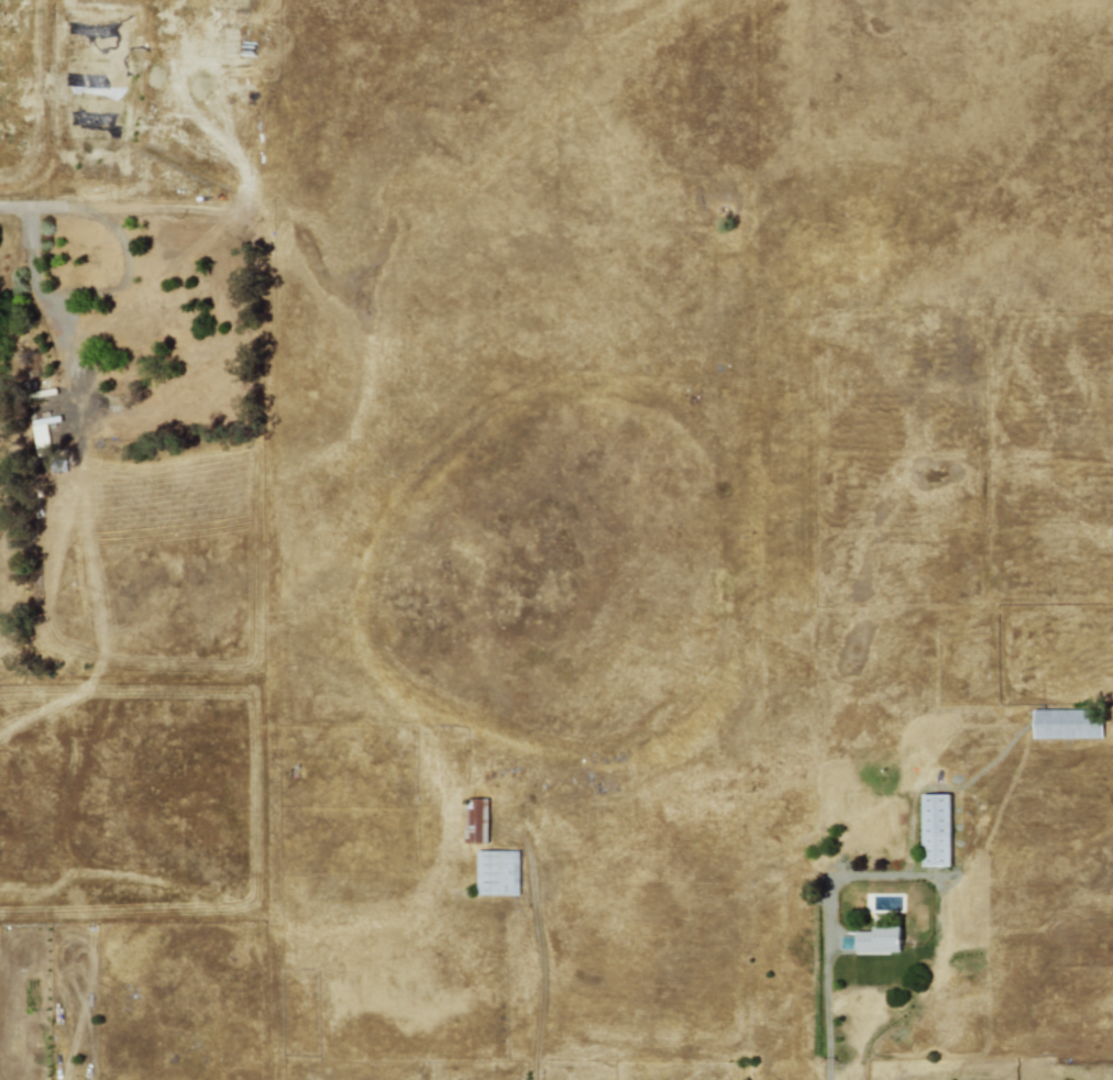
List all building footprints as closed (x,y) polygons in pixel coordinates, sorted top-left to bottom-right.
[(1032,710),(1033,739),(1101,738),(1101,709),(1032,710)] [(950,866),(949,795),(922,795),(922,867),(950,866)] [(486,842),(487,800),(464,800),(464,842),(486,842)] [(519,850),(476,850),(476,895),(518,895),(519,850)] [(855,952),(900,952),(901,927),(872,926),(872,932),(855,932),(855,952)]
